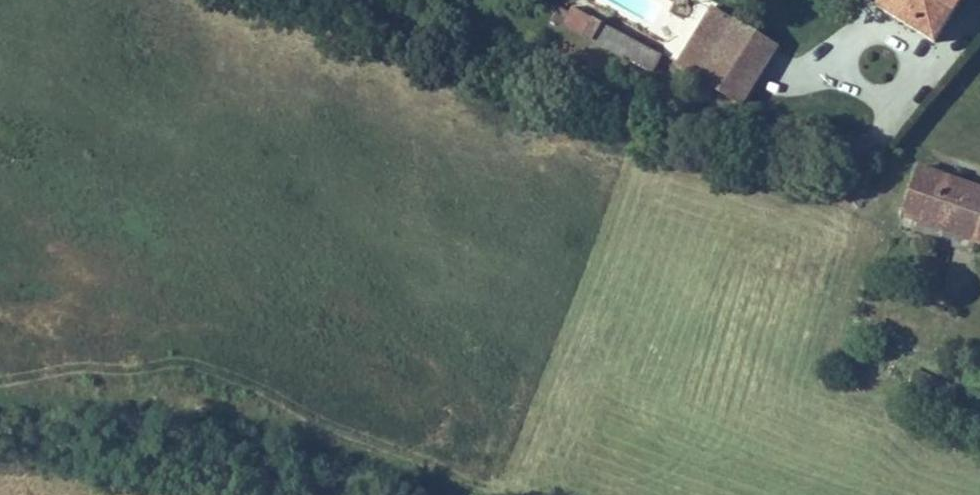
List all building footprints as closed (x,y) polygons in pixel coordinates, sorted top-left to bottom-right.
[(933,38),(956,0),(881,0),(878,4),(933,38)] [(711,6),(678,63),(699,75),(732,18),(711,6)] [(699,75),(744,100),(777,43),(732,18),(699,75)] [(599,22),(590,40),(651,72),(661,54),(599,22)] [(920,169),(903,217),(979,244),(979,190),(920,169)]
